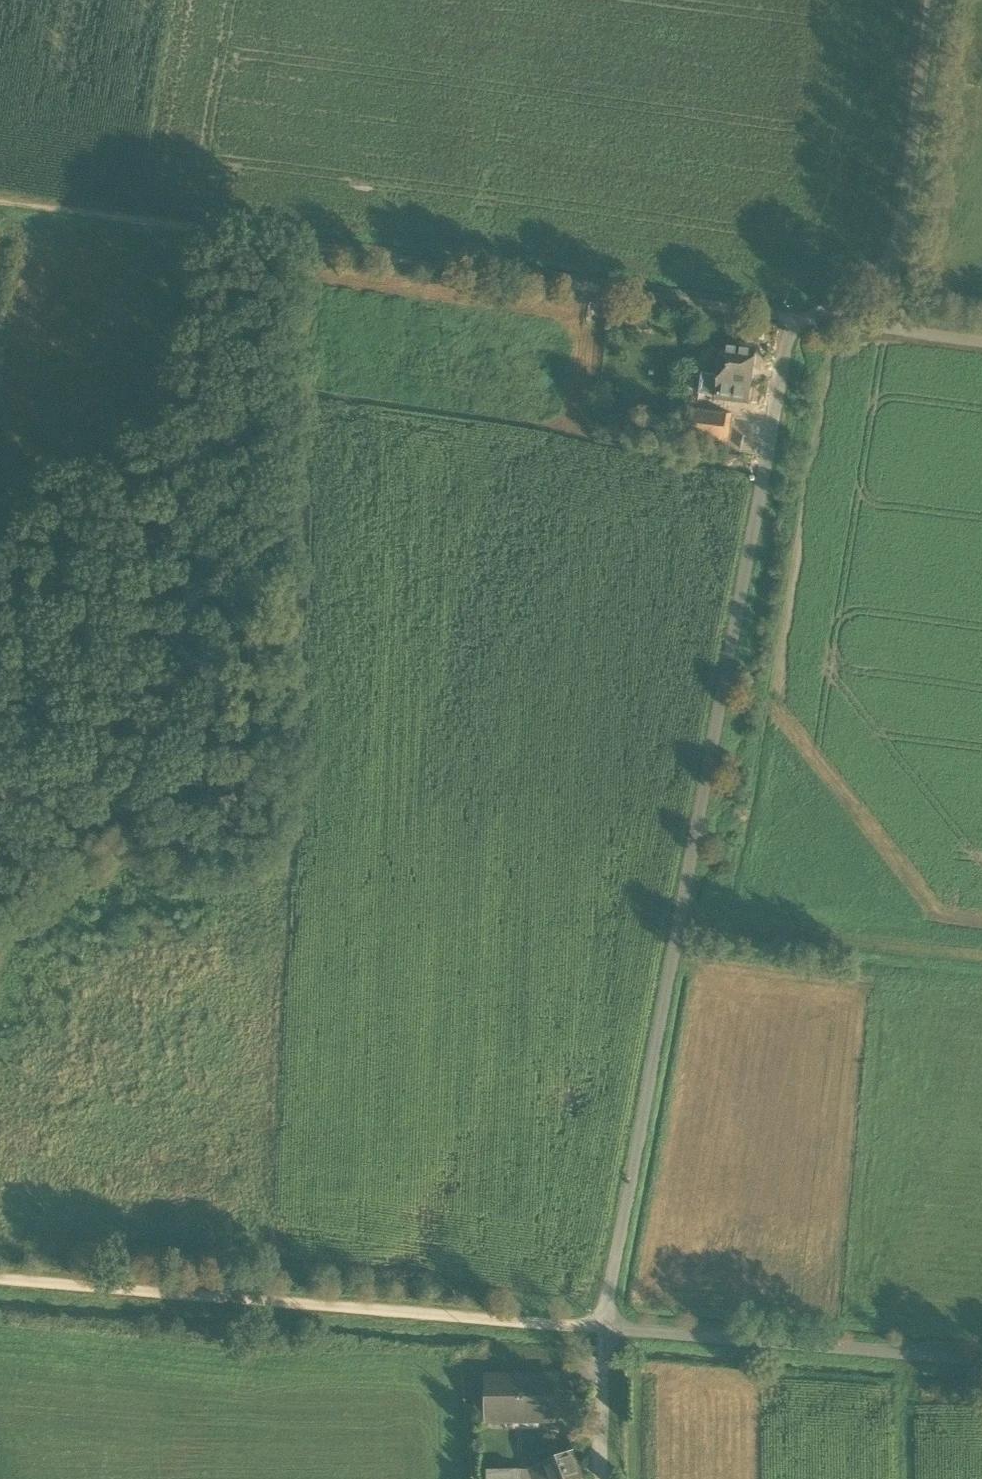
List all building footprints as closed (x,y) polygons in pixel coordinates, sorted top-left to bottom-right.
[(723,345),(719,377),(716,398),(715,400),(748,404),(755,350),(723,345)] [(699,396),(716,398),(719,377),(702,374),(699,396)] [(678,444),(727,451),(732,413),(683,407),(683,411),(671,410),(667,443),(678,444)] [(486,1378),(487,1422),(506,1422),(506,1416),(537,1415),(537,1421),(556,1421),(556,1377),(537,1377),(537,1378),(505,1379),(505,1378),(486,1378)] [(532,1478),(583,1478),(573,1453),(529,1471),(532,1478)] [(521,1478),(532,1478),(529,1471),(521,1471),(521,1478)]
